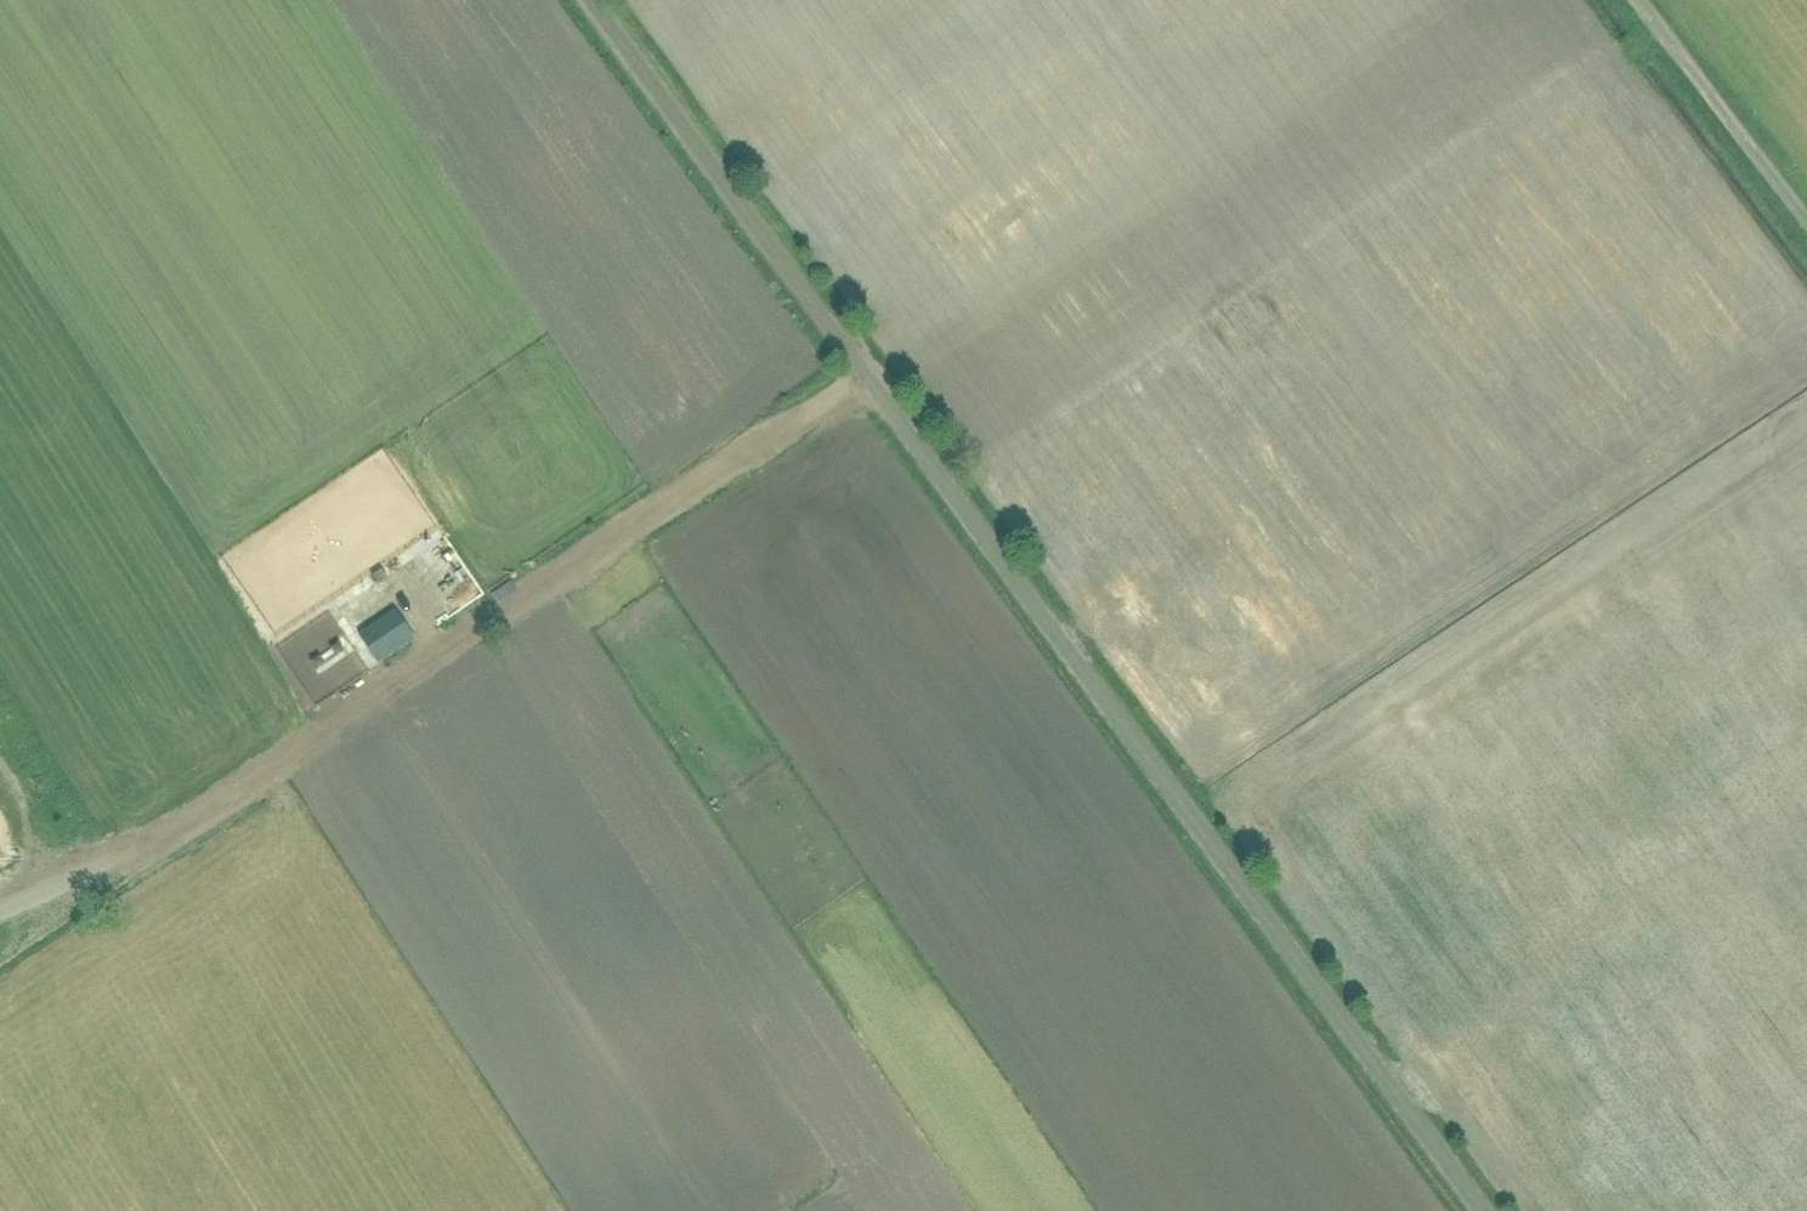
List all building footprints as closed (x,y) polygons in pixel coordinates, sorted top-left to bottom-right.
[(413,639),(394,611),(359,635),(378,664),(413,639)]
